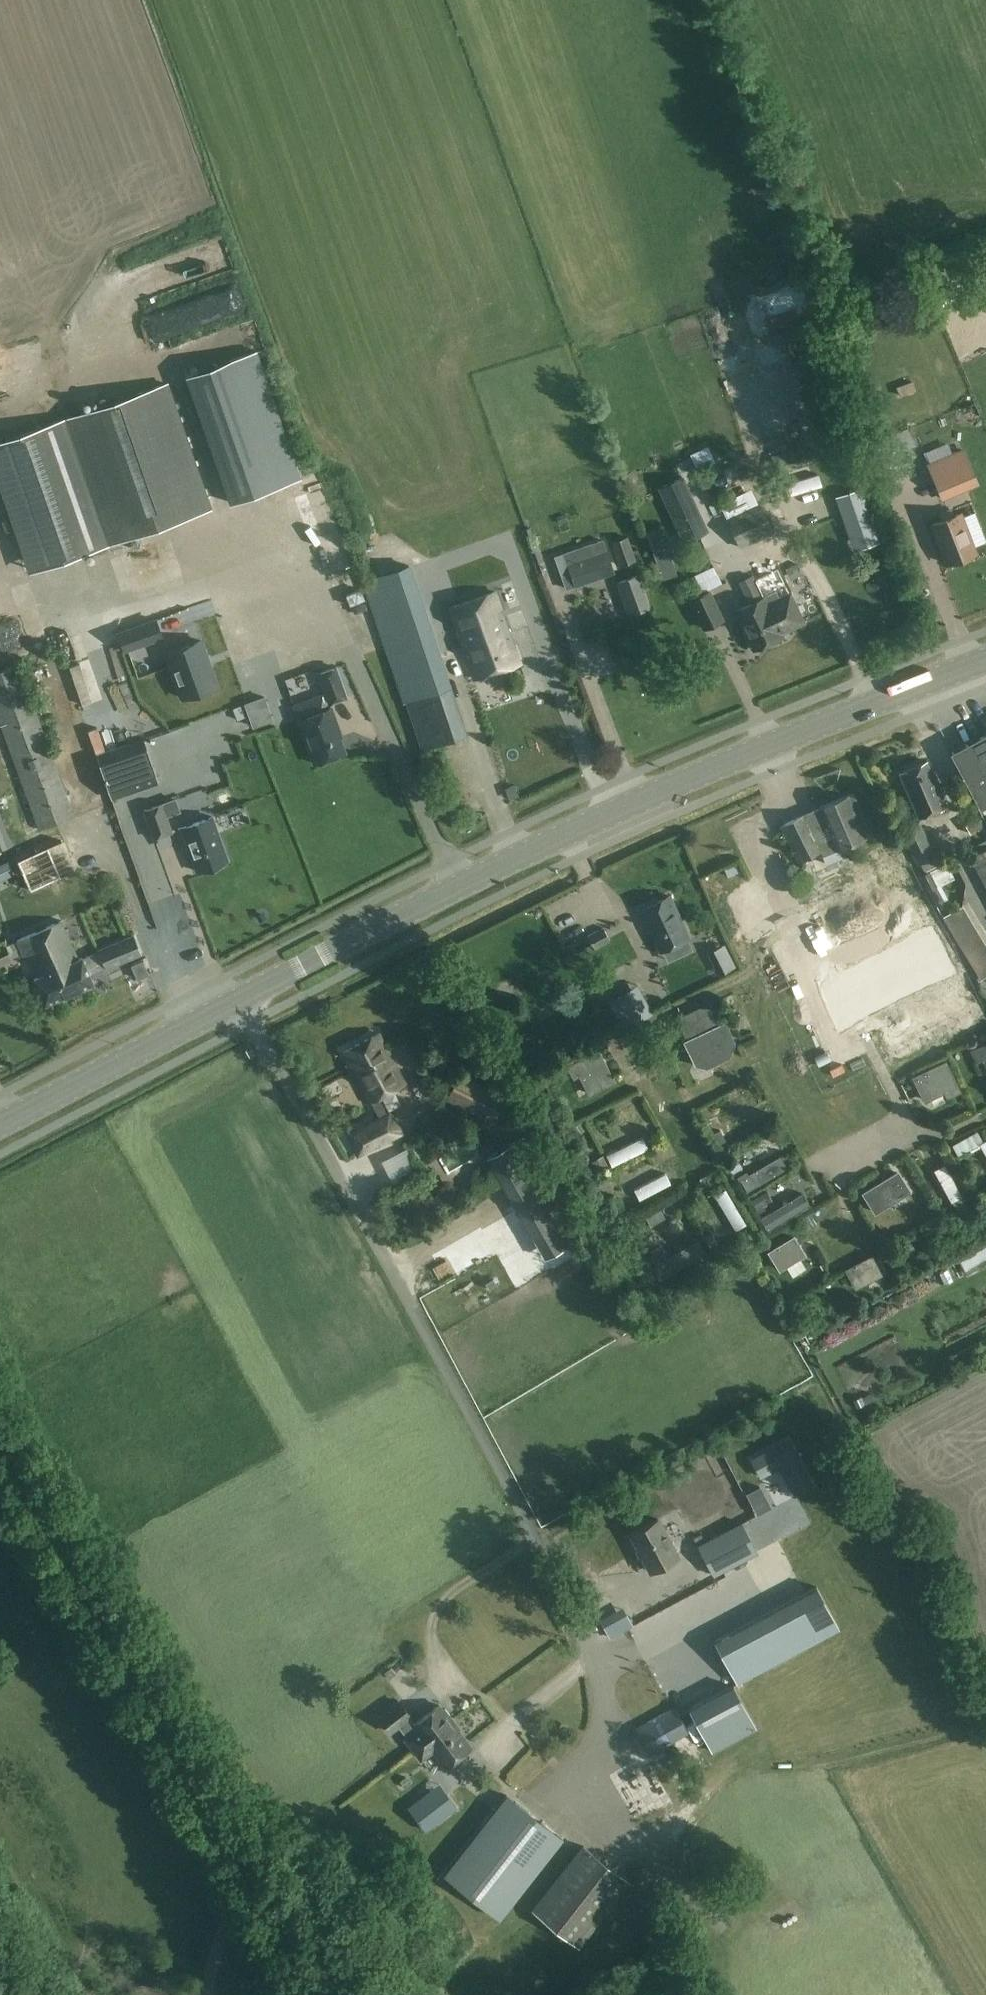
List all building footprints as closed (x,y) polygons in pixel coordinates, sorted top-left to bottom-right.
[(236,238),(136,260),(141,284),(241,262),(236,238)] [(156,327),(252,301),(247,280),(151,307),(156,327)] [(186,377),(230,502),(301,477),(257,352),(186,377)] [(899,395),(915,389),(911,380),(895,386),(899,395)] [(207,509),(163,385),(0,442),(0,488),(29,572),(207,509)] [(801,446),(772,456),(778,474),(807,465),(801,446)] [(690,455),(692,457),(697,469),(703,467),(712,462),(706,448),(690,455)] [(944,497),(977,483),(963,450),(930,464),(944,497)] [(861,486),(834,495),(849,537),(875,527),(861,486)] [(193,563),(347,518),(340,493),(311,502),(307,488),(182,524),(193,563)] [(727,518),(733,530),(741,548),(774,532),(760,502),(758,503),(727,518)] [(678,521),(687,539),(709,529),(700,511),(678,521)] [(961,513),(932,524),(947,562),(976,551),(961,513)] [(665,579),(679,573),(662,527),(648,532),(665,579)] [(628,536),(611,542),(619,566),(636,560),(628,536)] [(607,552),(602,540),(566,553),(570,565),(569,565),(572,573),(563,576),(567,587),(614,571),(607,552)] [(722,577),(734,570),(727,558),(715,565),(722,577)] [(409,565),(364,580),(404,702),(407,701),(423,747),(465,733),(409,565)] [(274,566),(267,572),(283,589),(290,583),(274,566)] [(639,574),(619,581),(629,613),(650,606),(639,574)] [(763,596),(752,574),(737,581),(748,603),(763,596)] [(495,590),(451,606),(476,677),(520,662),(495,590)] [(775,591),(764,596),(780,631),(803,621),(790,592),(778,598),(775,591)] [(723,621),(710,592),(692,600),(705,629),(723,621)] [(780,631),(764,596),(735,609),(754,648),(782,635),(780,631)] [(124,650),(162,636),(156,619),(118,633),(124,650)] [(182,697),(216,685),(200,640),(166,652),(182,697)] [(85,654),(110,731),(132,724),(106,647),(85,654)] [(76,816),(19,663),(0,670),(0,721),(39,829),(76,816)] [(336,664),(317,671),(329,704),(348,697),(348,696),(336,664)] [(274,720),(265,696),(246,703),(254,727),(274,720)] [(337,726),(339,726),(332,706),(299,718),(315,762),(346,751),(337,726)] [(152,722),(109,733),(112,747),(156,736),(152,722)] [(952,752),(981,805),(985,802),(985,734),(952,752)] [(145,739),(97,755),(111,798),(159,782),(145,739)] [(946,804),(928,760),(900,772),(919,816),(946,804)] [(866,822),(854,793),(848,795),(848,794),(819,806),(820,807),(804,813),(782,824),(799,860),(821,849),(823,854),(827,862),(856,849),(853,842),(865,836),(860,824),(866,822)] [(162,803),(145,809),(155,837),(172,831),(167,817),(182,811),(177,797),(162,803)] [(0,809),(0,849),(13,845),(0,809)] [(975,813),(964,820),(971,833),(985,825),(982,817),(978,819),(975,813)] [(228,859),(213,816),(182,827),(198,870),(228,859)] [(941,862),(920,822),(901,832),(917,865),(920,863),(924,871),(941,862)] [(970,856),(985,886),(985,848),(970,856)] [(43,878),(81,864),(77,852),(39,866),(43,878)] [(9,861),(0,865),(0,882),(15,875),(9,861)] [(937,886),(929,870),(920,875),(935,905),(944,900),(937,886)] [(829,888),(841,922),(869,912),(857,878),(829,888)] [(689,936),(669,894),(641,908),(661,950),(689,936)] [(985,959),(985,910),(978,894),(958,904),(985,959)] [(82,957),(79,959),(62,920),(18,939),(19,941),(7,946),(10,953),(22,948),(24,954),(28,952),(38,977),(35,978),(46,1002),(93,981),(82,957)] [(595,949),(611,940),(604,926),(588,935),(595,949)] [(133,935),(98,950),(105,967),(106,968),(141,953),(133,935)] [(791,952),(807,967),(820,953),(804,938),(791,952)] [(911,950),(929,987),(951,977),(932,939),(911,950)] [(10,953),(7,946),(0,949),(0,964),(12,958),(10,953)] [(911,950),(889,961),(907,998),(929,987),(911,950)] [(144,960),(132,965),(138,980),(150,975),(144,960)] [(889,961),(867,971),(886,1009),(907,998),(889,961)] [(985,1007),(985,978),(979,964),(953,977),(972,1014),(985,1007)] [(867,971),(846,982),(864,1019),(886,1009),(867,971)] [(846,982),(824,992),(843,1030),(864,1019),(846,982)] [(638,984),(615,996),(631,1026),(654,1014),(642,991),(638,984)] [(724,992),(689,1004),(700,1033),(696,1034),(709,1070),(725,1064),(722,1054),(750,1044),(738,1009),(731,1012),(724,992)] [(934,997),(898,1008),(906,1036),(943,1024),(934,997)] [(371,1099),(380,1117),(349,1134),(360,1154),(403,1131),(392,1111),(386,1114),(377,1096),(405,1081),(379,1032),(343,1052),(369,1100),(371,1099)] [(970,1049),(977,1063),(983,1060),(985,1067),(985,1042),(970,1049)] [(435,1046),(426,1050),(417,1055),(422,1063),(438,1056),(440,1055),(435,1046)] [(590,1094),(616,1081),(599,1048),(567,1065),(574,1078),(579,1075),(590,1094)] [(463,1059),(463,1052),(457,1049),(451,1053),(452,1060),(458,1063),(463,1059)] [(947,1097),(962,1091),(947,1059),(912,1076),(925,1101),(944,1092),(947,1097)] [(447,1099),(493,1122),(506,1096),(460,1073),(447,1099)] [(717,1106),(721,1117),(734,1112),(729,1101),(717,1106)] [(607,1123),(614,1138),(625,1133),(618,1118),(607,1123)] [(619,1143),(624,1154),(662,1139),(657,1127),(619,1143)] [(951,1143),(957,1154),(978,1142),(985,1156),(985,1138),(982,1140),(976,1129),(951,1143)] [(671,1149),(688,1140),(684,1130),(666,1140),(671,1149)] [(459,1159),(481,1146),(472,1131),(450,1144),(459,1159)] [(534,1238),(569,1219),(524,1135),(488,1157),(534,1238)] [(759,1178),(798,1157),(792,1146),(753,1167),(759,1178)] [(677,1160),(640,1183),(649,1198),(687,1174),(677,1160)] [(868,1189),(862,1193),(874,1213),(880,1209),(907,1192),(895,1173),(868,1189)] [(737,1177),(726,1183),(747,1220),(758,1214),(737,1177)] [(777,1219),(820,1193),(814,1181),(780,1201),(771,1186),(761,1192),(777,1219)] [(664,1214),(678,1208),(672,1194),(658,1200),(664,1214)] [(811,1213),(800,1220),(807,1230),(817,1223),(811,1213)] [(722,1221),(682,1244),(690,1258),(729,1235),(722,1221)] [(780,1270),(806,1254),(795,1234),(768,1250),(780,1270)] [(856,1288),(883,1274),(872,1254),(845,1268),(856,1288)] [(937,1263),(924,1271),(933,1286),(946,1278),(937,1263)] [(788,1439),(752,1458),(761,1476),(780,1466),(795,1494),(812,1485),(788,1439)] [(651,1571),(678,1557),(658,1519),(631,1533),(651,1571)] [(756,1552),(741,1524),(699,1546),(714,1574),(756,1552)] [(816,1587),(714,1641),(737,1683),(838,1629),(816,1587)] [(418,1662),(403,1666),(407,1679),(422,1674),(418,1662)] [(756,1727),(733,1685),(689,1709),(711,1751),(756,1727)] [(399,1702),(378,1718),(390,1732),(397,1726),(406,1737),(405,1738),(414,1749),(452,1722),(451,1721),(452,1717),(445,1708),(441,1708),(438,1704),(415,1722),(399,1702)] [(636,1728),(649,1752),(650,1754),(689,1732),(675,1707),(636,1728)] [(452,1722),(414,1749),(422,1759),(433,1750),(446,1766),(458,1756),(462,1757),(469,1752),(468,1748),(471,1746),(452,1722)] [(450,1812),(432,1788),(408,1807),(426,1830),(450,1812)] [(445,1872),(500,1916),(562,1838),(508,1794),(445,1872)] [(537,1908),(581,1941),(631,1876),(586,1842),(537,1908)]
